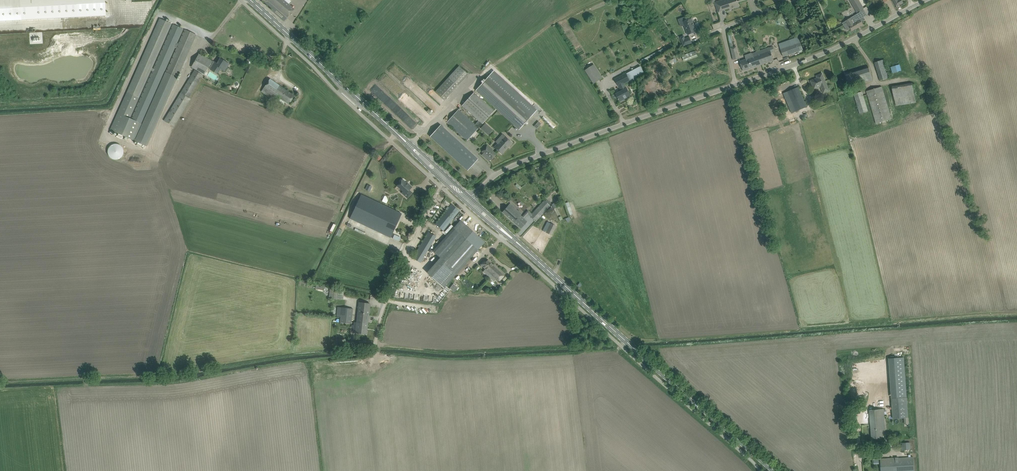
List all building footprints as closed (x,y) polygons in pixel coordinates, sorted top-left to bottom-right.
[(22,20),(29,20),(78,17),(86,17),(106,16),(105,0),(0,0),(0,21),(22,20)] [(288,17),(294,9),(284,0),(268,0),(288,17)] [(732,9),(739,6),(738,1),(737,0),(727,0),(722,0),(715,3),(716,6),(718,12),(729,8),(731,8),(732,9)] [(857,12),(860,11),(863,9),(864,8),(859,0),(850,0),(857,12)] [(865,20),(860,12),(846,21),(842,23),(847,31),(851,28),(852,31),(863,24),(861,22),(865,20)] [(174,25),(154,69),(152,68),(172,24),(160,18),(127,93),(110,130),(118,133),(116,137),(122,140),(124,136),(134,141),(149,105),(175,47),(176,48),(166,73),(135,141),(138,142),(137,145),(142,148),(143,145),(147,146),(154,129),(177,78),(178,78),(197,35),(185,29),(178,44),(177,43),(183,29),(174,25)] [(697,32),(692,18),(683,21),(688,35),(697,32)] [(730,32),(728,33),(728,36),(730,43),(731,48),(734,60),(739,59),(736,47),(733,47),(732,43),(730,32)] [(690,37),(681,40),(683,46),(692,43),(690,37)] [(784,57),(803,50),(800,42),(781,49),(784,57)] [(761,65),(774,60),(769,48),(756,52),(761,65)] [(684,62),(698,57),(696,51),(682,55),(684,62)] [(756,52),(752,54),(753,57),(740,61),(744,71),(761,65),(756,52)] [(212,61),(199,54),(192,67),(204,75),(208,68),(217,74),(221,69),(225,71),(229,64),(227,62),(221,58),(219,61),(218,60),(216,63),(213,61),(212,61)] [(880,81),(890,78),(884,59),(875,62),(880,81)] [(594,84),(603,78),(594,65),(585,70),(594,84)] [(892,73),(901,70),(899,65),(891,67),(892,73)] [(444,100),(461,82),(468,74),(459,66),(452,73),(435,92),(444,100)] [(631,96),(629,91),(627,88),(624,83),(630,80),(644,72),(641,67),(627,74),(626,73),(615,79),(619,86),(622,91),(613,96),(614,99),(618,97),(620,101),(631,96)] [(863,83),(873,80),(869,67),(846,74),(849,84),(862,80),(863,83)] [(174,126),(190,99),(189,98),(203,75),(194,70),(164,121),(174,126)] [(489,77),(477,90),(520,129),(532,115),(535,112),(536,111),(493,72),(489,77)] [(829,91),(822,73),(816,76),(817,78),(811,81),(814,89),(821,87),(823,93),(829,91)] [(289,104),(295,96),(270,79),(261,91),(277,102),(280,98),(289,104)] [(896,106),(915,102),(912,83),(892,86),(892,89),(896,106)] [(792,113),(796,111),(806,107),(798,87),(783,93),(792,113)] [(876,124),(891,119),(882,87),(866,91),(876,124)] [(478,128),(494,111),(474,92),(462,105),(478,121),(475,125),(458,110),(447,122),(467,141),(479,128),(478,128)] [(860,114),(868,111),(862,92),(854,94),(860,114)] [(488,136),(493,131),(485,124),(481,129),(488,136)] [(441,125),(430,136),(467,170),(478,159),(441,125)] [(495,148),(502,154),(512,143),(506,137),(502,140),(500,138),(495,142),(498,145),(495,148)] [(122,147),(121,146),(120,145),(119,145),(119,144),(118,144),(117,144),(116,144),(115,144),(114,144),(113,144),(112,144),(112,145),(111,145),(110,146),(109,147),(108,148),(108,149),(108,150),(108,151),(108,152),(108,153),(108,154),(108,155),(108,156),(109,156),(109,157),(110,157),(110,158),(111,158),(112,159),(113,159),(114,160),(115,160),(116,160),(117,160),(118,159),(119,159),(120,158),(121,158),(121,157),(122,157),(122,156),(123,156),(123,155),(123,154),(123,153),(124,152),(123,151),(123,150),(123,149),(123,148),(122,147)] [(487,146),(482,151),(484,154),(483,156),(485,158),(489,161),(491,159),(491,160),(496,154),(487,146)] [(407,183),(403,180),(397,186),(403,191),(402,193),(407,198),(412,193),(409,190),(412,187),(407,183)] [(390,238),(402,214),(361,195),(350,219),(390,238)] [(441,203),(445,198),(440,195),(436,199),(441,203)] [(544,200),(539,206),(536,209),(532,214),(528,211),(522,217),(521,215),(522,214),(514,207),(510,204),(503,212),(521,228),(524,225),(527,222),(524,219),(528,214),(536,221),(550,206),(544,201),(544,200)] [(452,204),(435,224),(443,231),(460,211),(452,204)] [(484,236),(462,217),(450,231),(458,236),(437,260),(450,273),(484,236)] [(552,235),(556,226),(547,222),(543,231),(552,235)] [(433,240),(435,236),(428,232),(426,236),(433,240)] [(494,264),(493,265),(488,260),(486,262),(484,260),(480,264),(489,273),(488,275),(491,277),(492,275),(499,281),(505,274),(494,264)] [(340,299),(341,289),(330,288),(329,299),(340,299)] [(368,319),(370,304),(360,302),(358,318),(368,319)] [(351,324),(353,309),(341,308),(340,322),(351,324)] [(366,334),(368,319),(358,318),(356,333),(366,334)] [(904,357),(889,358),(892,398),(896,398),(907,398),(907,397),(904,357)] [(900,418),(908,418),(907,401),(907,398),(896,398),(892,398),(893,419),(900,418)] [(884,409),(875,410),(870,410),(872,439),(882,438),(881,430),(885,430),(884,409)] [(885,459),(880,459),(881,470),(914,470),(913,457),(885,459)]
